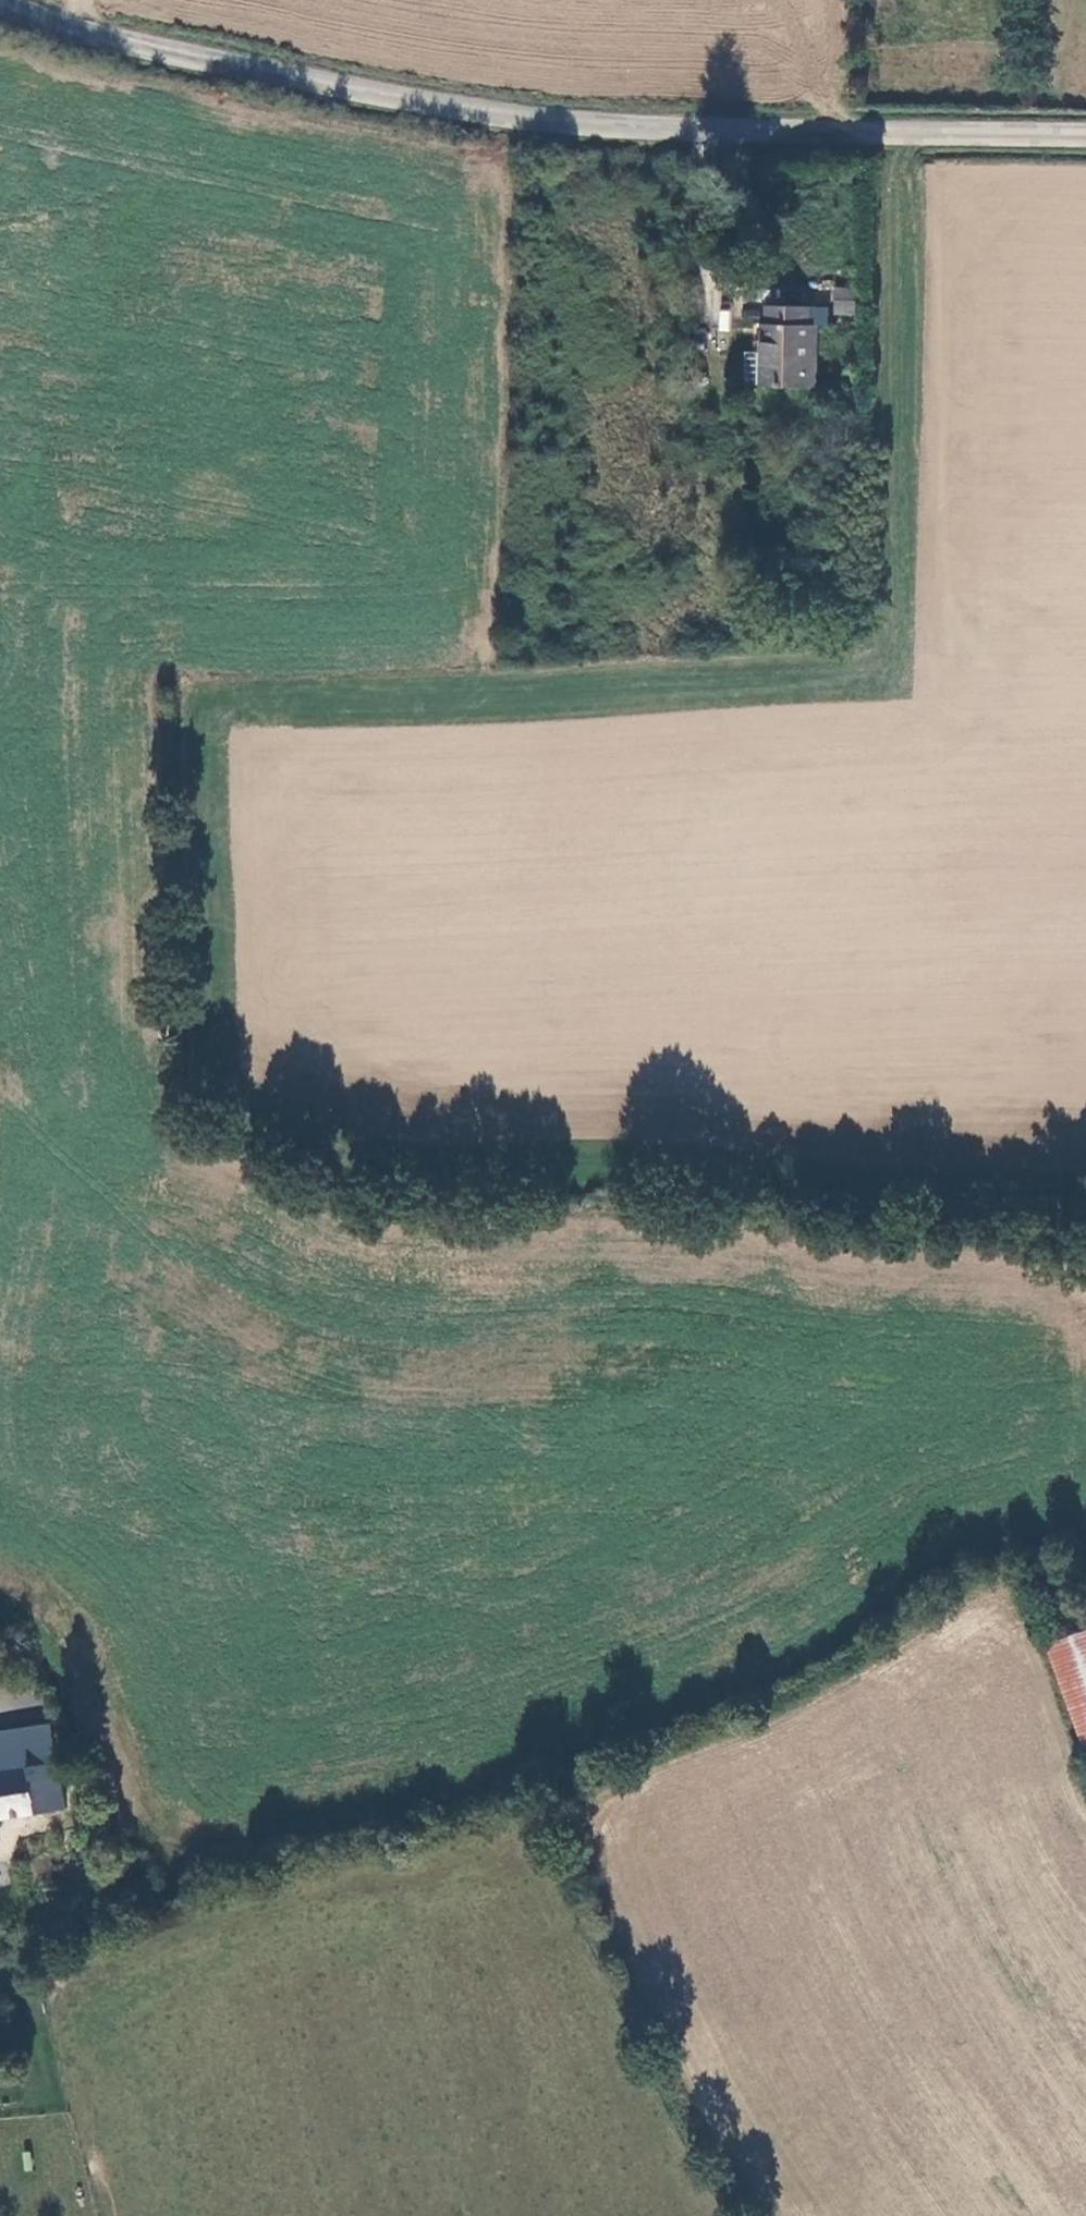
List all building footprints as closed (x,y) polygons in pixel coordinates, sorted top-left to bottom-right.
[(835,310),(868,311),(869,291),(836,290),(835,310)] [(766,325),(764,387),(816,388),(818,327),(813,327),(814,308),(770,307),(769,325),(766,325)] [(1047,1646),(1085,1766),(1085,1633),(1047,1646)] [(68,1758),(63,1723),(0,1732),(0,1768),(68,1758)] [(68,1758),(0,1768),(0,1819),(75,1808),(68,1758)]
